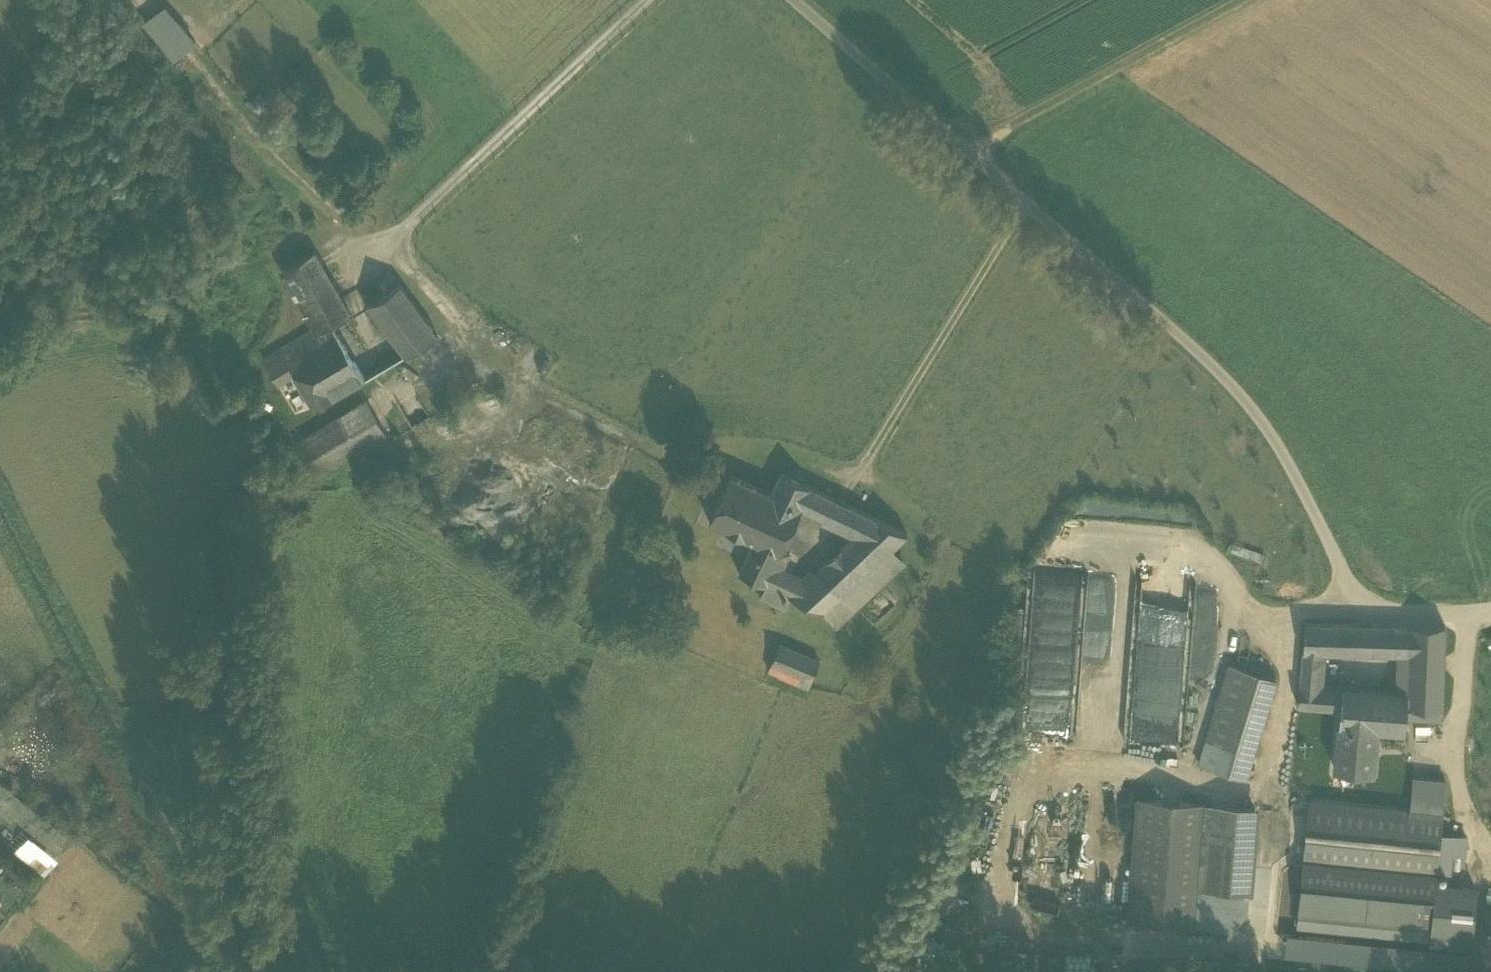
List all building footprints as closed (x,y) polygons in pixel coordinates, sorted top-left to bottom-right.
[(166,0),(144,18),(175,57),(197,39),(166,0)] [(315,250),(283,268),(308,311),(304,313),(312,326),(325,317),(346,304),(315,250)] [(438,334),(400,284),(367,303),(405,354),(438,334)] [(351,313),(346,304),(325,317),(327,320),(330,325),(351,313)] [(301,347),(333,396),(365,377),(330,325),(327,320),(296,339),(301,347)] [(301,347),(296,339),(264,358),(269,366),(301,347)] [(269,366),(268,367),(277,383),(295,373),(316,406),(333,396),(301,347),(269,366)] [(366,400),(295,443),(314,476),(386,433),(366,400)] [(255,451),(268,473),(298,456),(292,445),(281,451),(275,440),(255,451)] [(781,472),(770,492),(764,509),(758,506),(752,519),(761,524),(753,540),(787,555),(790,551),(783,547),(801,506),(811,486),(781,472)] [(770,492),(731,474),(709,520),(753,540),(761,524),(752,519),(758,506),(764,509),(770,492)] [(801,506),(824,518),(834,497),(811,486),(801,506)] [(824,518),(839,525),(847,504),(834,497),(824,518)] [(871,516),(847,504),(839,525),(855,533),(871,516)] [(907,533),(871,516),(855,533),(817,568),(841,594),(864,572),(892,546),(907,533)] [(739,571),(771,586),(791,595),(800,575),(782,567),(787,555),(753,540),(739,571)] [(905,561),(892,546),(864,572),(878,586),(905,561)] [(812,581),(800,575),(791,595),(819,608),(836,625),(878,586),(864,572),(841,594),(817,568),(812,581)] [(785,609),(791,595),(771,586),(765,599),(785,609)] [(880,589),(861,607),(874,622),(893,602),(880,589)] [(1340,708),(1343,687),(1319,686),(1323,651),(1324,622),(1305,621),(1298,704),(1340,708)] [(1323,651),(1356,652),(1357,623),(1324,622),(1323,651)] [(1372,623),(1357,623),(1356,652),(1371,652),(1372,623)] [(1410,624),(1372,623),(1371,652),(1409,653),(1410,624)] [(1445,625),(1410,624),(1409,653),(1407,692),(1409,693),(1407,705),(1440,706),(1442,706),(1445,625)] [(1179,721),(1178,721),(1185,633),(1140,630),(1137,668),(1139,674),(1138,687),(1136,688),(1139,694),(1137,714),(1139,718),(1138,731),(1145,732),(1145,726),(1158,727),(1150,731),(1153,737),(1178,739),(1179,721)] [(780,643),(769,668),(809,685),(820,660),(780,643)] [(1275,677),(1229,663),(1206,740),(1252,754),(1275,677)] [(1339,724),(1377,726),(1405,729),(1406,716),(1407,705),(1409,693),(1407,692),(1343,687),(1340,708),(1339,724)] [(1440,706),(1407,705),(1406,716),(1440,718),(1440,706)] [(1377,726),(1339,724),(1334,768),(1372,771),(1377,726)] [(1252,754),(1206,740),(1199,761),(1245,775),(1252,754)] [(1410,807),(1443,811),(1445,779),(1413,775),(1410,807)] [(0,780),(0,840),(71,896),(100,860),(0,780)] [(1204,801),(1137,795),(1128,915),(1194,922),(1204,801)] [(1410,807),(1309,798),(1299,905),(1432,918),(1437,864),(1441,831),(1443,811),(1410,807)] [(1251,806),(1211,802),(1201,922),(1235,924),(1245,888),(1251,806)] [(1454,833),(1441,831),(1437,864),(1450,865),(1454,833)]
